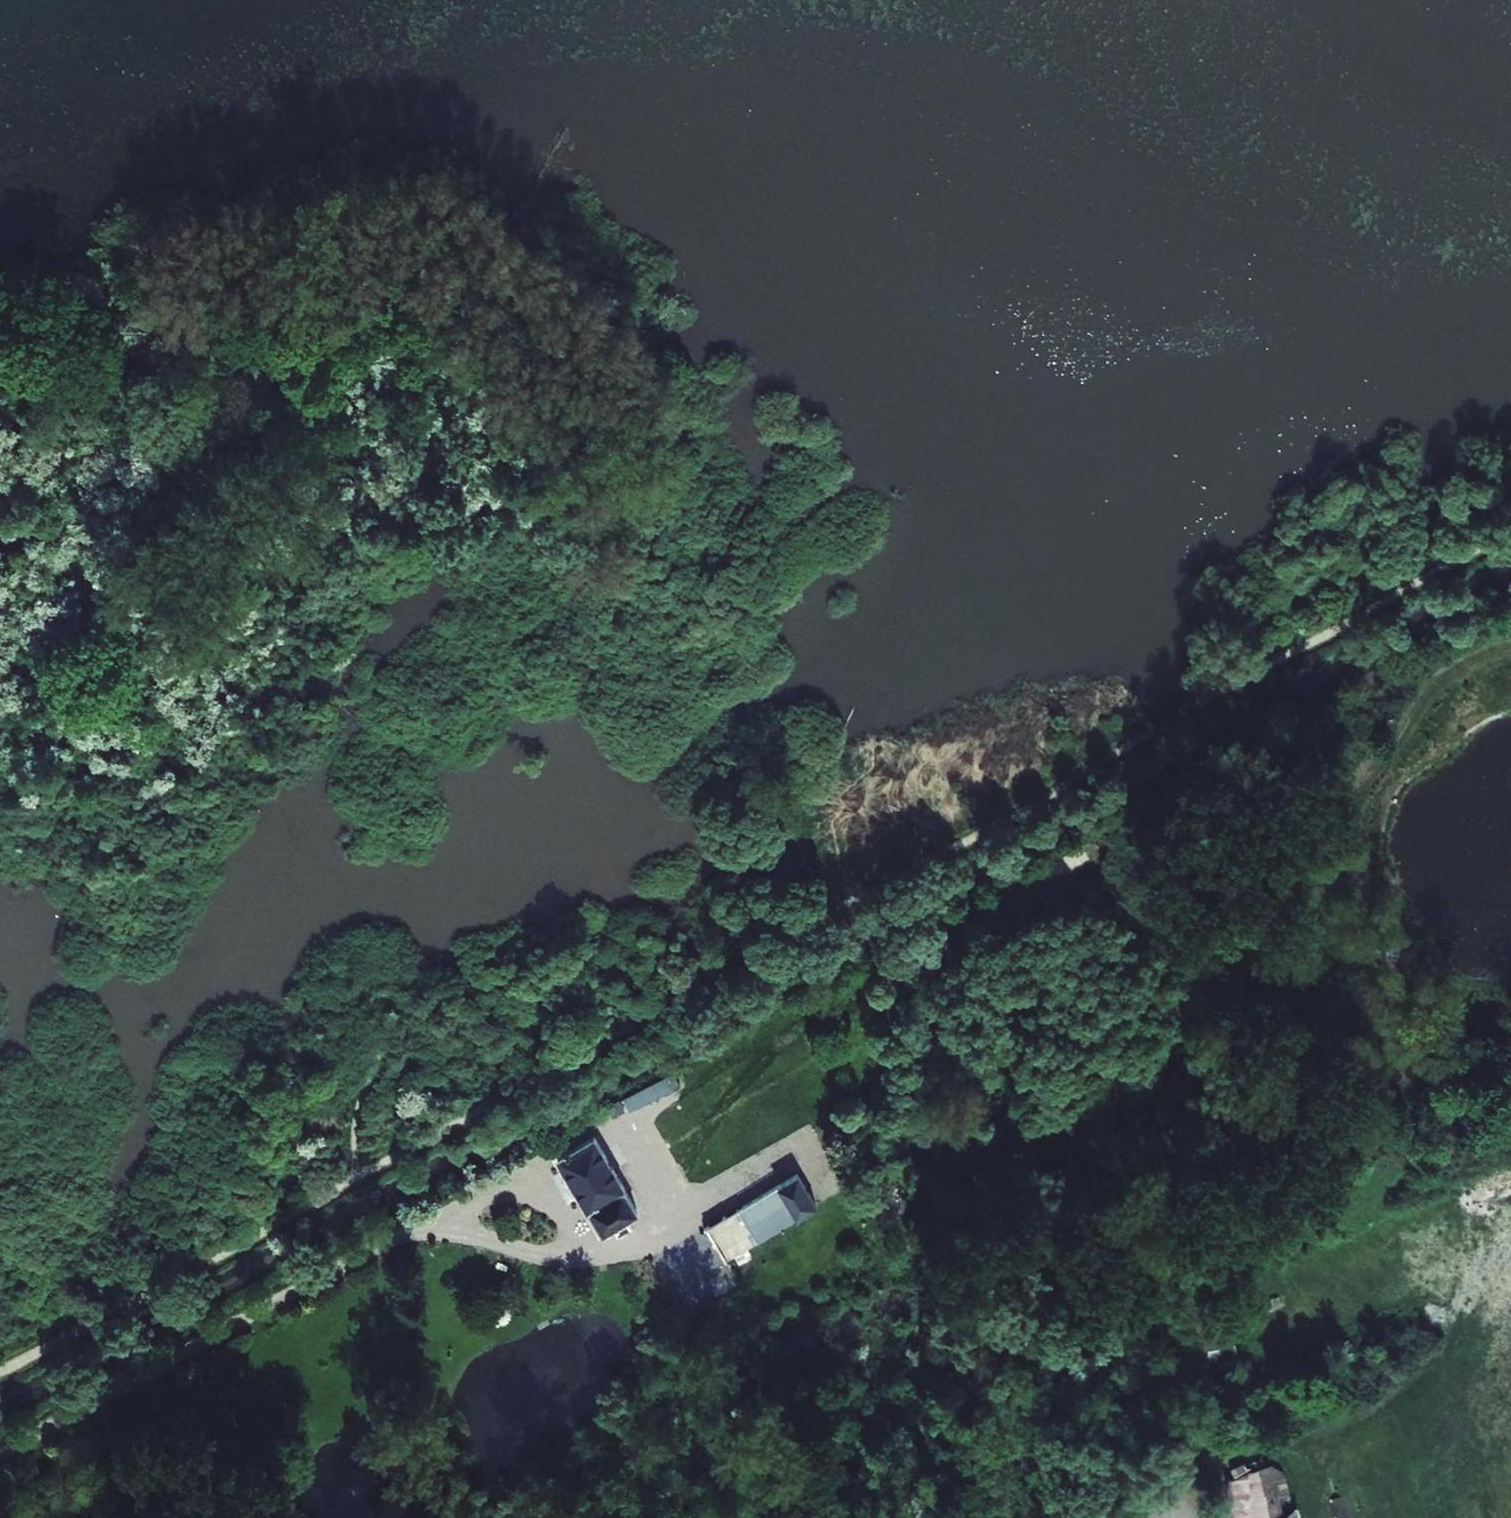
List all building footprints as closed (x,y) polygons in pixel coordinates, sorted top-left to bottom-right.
[(628,1109),(673,1089),(667,1076),(622,1096),(628,1109)] [(601,1136),(563,1157),(608,1234),(615,1230),(618,1235),(638,1224),(634,1218),(644,1213),(601,1136)] [(805,1146),(714,1205),(735,1238),(826,1179),(805,1146)] [(1219,1487),(1223,1517),(1271,1517),(1267,1481),(1219,1487)] [(1336,1517),(1351,1517),(1346,1498),(1332,1501),(1336,1517)]
